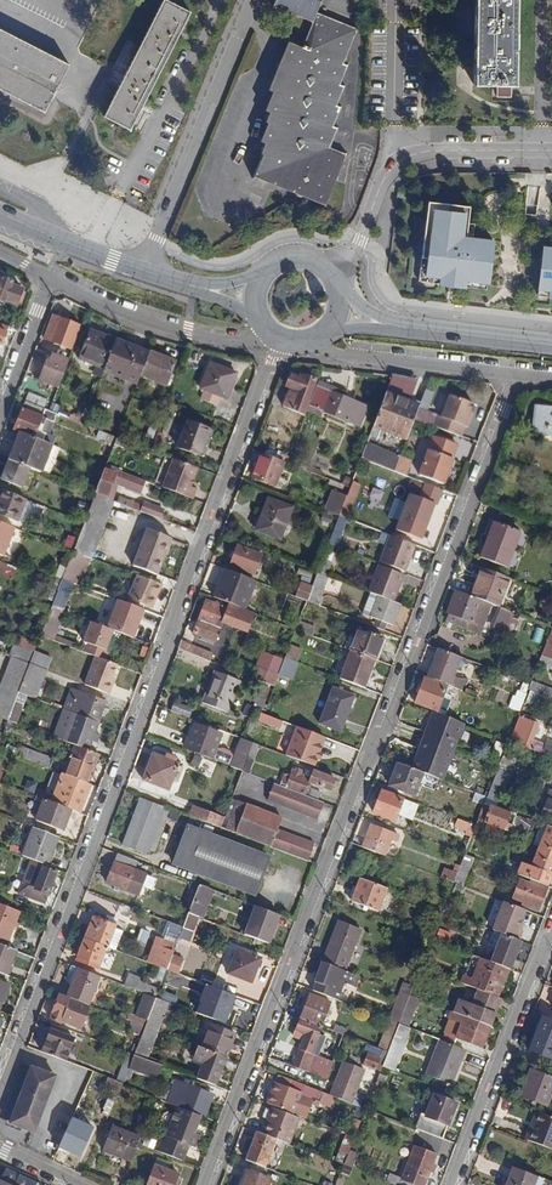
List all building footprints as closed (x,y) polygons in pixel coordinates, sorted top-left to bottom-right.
[(167,0),(163,0),(104,116),(130,129),(189,12),(167,0)] [(273,5),(312,21),(302,46),(288,41),(269,89),(273,91),(265,110),(270,111),(265,121),(268,122),(260,141),(265,142),(260,153),(263,154),(254,176),(325,205),(346,154),(329,147),(337,128),(333,126),(340,107),(336,105),(344,86),(340,84),(347,65),(343,63),(357,28),(317,12),(322,0),(275,0),(273,5)] [(473,83),(496,84),(497,97),(511,97),(511,85),(515,84),(516,0),(475,0),(473,83)] [(0,29),(0,89),(44,111),(68,64),(0,29)] [(427,202),(418,281),(446,285),(447,285),(448,280),(455,281),(454,286),(456,286),(462,287),(463,280),(484,283),(485,283),(490,242),(471,239),(464,238),(466,224),(467,207),(427,202)] [(464,238),(471,239),(472,224),(466,224),(464,238)] [(551,249),(551,256),(540,254),(535,296),(551,298),(551,249)] [(5,304),(6,302),(16,306),(23,289),(12,285),(13,282),(0,277),(0,302),(5,304)] [(455,281),(448,280),(447,285),(446,285),(447,286),(449,287),(451,288),(453,288),(455,287),(456,286),(454,286),(455,281)] [(463,280),(462,287),(483,290),(484,283),(463,280)] [(79,325),(59,318),(57,325),(52,324),(48,334),(52,336),(51,342),(70,349),(79,325)] [(0,323),(0,345),(1,345),(8,326),(0,323)] [(104,369),(116,340),(90,330),(79,360),(104,369)] [(116,340),(104,369),(103,372),(137,385),(140,376),(149,353),(116,340)] [(51,351),(40,382),(60,389),(71,359),(51,351)] [(150,351),(149,353),(140,376),(166,386),(176,361),(150,351)] [(192,359),(201,362),(203,356),(194,354),(192,359)] [(237,373),(210,363),(201,389),(205,390),(220,396),(227,399),(237,373)] [(308,406),(310,401),(308,400),(315,380),(304,376),(303,379),(291,375),(286,386),(289,388),(283,406),(305,415),(306,411),(308,406)] [(386,393),(410,402),(418,381),(393,375),(386,393)] [(346,391),(318,380),(316,386),(344,397),(346,391)] [(310,401),(308,406),(323,412),(360,426),(368,407),(344,397),(316,386),(310,401)] [(216,406),(220,396),(205,390),(201,400),(216,406)] [(29,392),(25,401),(43,408),(47,399),(29,392)] [(410,402),(386,393),(373,428),(406,440),(419,405),(410,402)] [(473,404),(449,395),(441,417),(467,427),(471,417),(468,417),(470,412),(473,404)] [(14,430),(19,433),(51,445),(54,436),(48,434),(56,414),(49,411),(43,408),(25,401),(14,430)] [(306,411),(321,417),(323,412),(308,406),(306,411)] [(534,406),(532,434),(551,436),(551,408),(534,406)] [(100,431),(117,437),(120,430),(123,421),(107,414),(100,431)] [(210,430),(187,421),(177,447),(200,456),(210,430)] [(96,437),(105,440),(104,443),(113,447),(114,444),(117,437),(100,431),(99,430),(96,437)] [(117,437),(127,441),(129,434),(120,430),(117,437)] [(41,473),(51,445),(19,433),(8,460),(29,468),(41,473)] [(457,445),(433,436),(418,475),(444,484),(454,459),(452,458),(457,445)] [(128,441),(127,441),(117,437),(114,444),(125,449),(128,441)] [(159,441),(153,439),(149,449),(155,452),(159,441)] [(394,471),(400,456),(367,443),(361,459),(394,471)] [(276,458),(260,452),(251,476),(275,486),(285,462),(283,461),(276,458)] [(276,458),(283,461),(286,456),(278,453),(276,458)] [(412,461),(400,456),(394,471),(406,476),(412,461)] [(22,487),(29,468),(8,460),(1,479),(22,487)] [(199,469),(175,460),(164,488),(193,499),(197,489),(192,487),(199,469)] [(323,470),(301,462),(299,467),(320,476),(323,470)] [(145,481),(117,470),(106,466),(96,492),(111,498),(117,485),(140,493),(145,481)] [(378,475),(365,471),(352,503),(365,508),(366,506),(375,509),(386,481),(377,477),(378,475)] [(330,479),(343,485),(345,480),(328,473),(327,478),(330,479)] [(343,485),(350,487),(353,479),(347,476),(345,480),(343,485)] [(343,485),(330,479),(329,484),(342,489),(343,485)] [(442,490),(425,483),(419,498),(410,494),(397,530),(420,539),(434,504),(437,506),(442,490)] [(347,496),(350,487),(343,485),(342,489),(340,493),(347,496)] [(0,490),(0,514),(17,521),(26,500),(0,490)] [(339,516),(344,503),(347,496),(340,493),(332,490),(325,510),(339,516)] [(114,501),(95,494),(84,523),(73,550),(81,553),(92,558),(114,501)] [(293,508),(268,498),(256,530),(280,540),(293,508)] [(352,506),(344,503),(339,516),(347,519),(352,506)] [(164,510),(160,519),(180,526),(183,518),(164,510)] [(336,546),(347,519),(339,516),(329,543),(336,546)] [(0,522),(0,555),(3,556),(14,527),(0,522)] [(521,533),(493,522),(480,557),(507,568),(521,533)] [(170,539),(147,530),(133,565),(157,574),(170,539)] [(415,545),(390,535),(381,561),(406,570),(415,545)] [(261,554),(238,545),(235,551),(233,558),(230,565),(254,575),(261,554)] [(73,550),(67,567),(62,578),(71,581),(74,573),(79,558),(81,553),(73,550)] [(323,558),(330,561),(333,553),(326,550),(323,558)] [(87,561),(79,558),(74,573),(81,576),(87,561)] [(323,560),(318,572),(327,576),(332,564),(323,560)] [(0,561),(0,575),(11,580),(16,568),(0,561)] [(380,563),(405,572),(406,570),(381,561),(380,563)] [(405,572),(380,563),(379,566),(404,576),(405,572)] [(62,578),(67,567),(59,565),(54,577),(56,577),(62,580),(62,578)] [(369,592),(379,596),(394,602),(404,576),(379,566),(369,592)] [(480,568),(470,596),(491,604),(498,607),(510,579),(480,568)] [(255,581),(224,569),(213,597),(245,609),(255,581)] [(327,576),(318,572),(312,586),(311,589),(311,591),(320,594),(327,576)] [(162,585),(137,575),(127,597),(151,608),(162,585)] [(62,580),(56,577),(53,587),(58,589),(62,580)] [(62,580),(52,606),(63,611),(73,584),(62,580)] [(312,586),(304,583),(299,597),(307,601),(311,591),(311,589),(312,586)] [(491,604),(470,596),(455,590),(446,613),(449,614),(446,621),(480,634),(491,604)] [(394,602),(379,596),(371,616),(378,619),(376,625),(384,628),(386,622),(393,624),(400,604),(394,602)] [(133,638),(144,609),(117,599),(106,628),(113,630),(133,638)] [(10,655),(14,645),(19,634),(28,611),(1,601),(0,604),(0,651),(10,655)] [(227,609),(206,601),(194,633),(215,641),(227,609)] [(47,618),(51,609),(35,602),(31,612),(47,618)] [(513,612),(500,607),(493,626),(506,631),(513,612)] [(146,613),(139,635),(152,639),(159,618),(146,613)] [(28,623),(41,627),(44,621),(31,617),(28,623)] [(298,625),(296,629),(313,636),(316,627),(299,621),(298,625)] [(95,656),(105,660),(108,651),(105,650),(109,641),(113,630),(106,628),(91,622),(83,642),(86,643),(83,651),(95,656)] [(39,633),(25,628),(23,634),(36,639),(39,633)] [(351,650),(375,660),(383,638),(359,629),(351,650)] [(542,656),(551,660),(551,630),(542,656)] [(38,642),(19,634),(14,645),(34,652),(34,651),(35,650),(38,642)] [(213,652),(181,639),(178,648),(210,661),(213,652)] [(34,652),(14,645),(10,655),(10,656),(11,656),(30,664),(34,652)] [(290,645),(285,658),(292,660),(297,662),(302,649),(290,645)] [(461,657),(438,648),(426,677),(450,686),(461,657)] [(375,660),(351,650),(340,679),(364,688),(375,660)] [(30,664),(47,670),(51,658),(34,651),(34,652),(30,664)] [(19,692),(30,664),(11,656),(0,685),(0,717),(8,720),(19,692)] [(84,685),(108,694),(112,685),(109,684),(117,665),(105,660),(95,656),(84,685)] [(542,656),(539,664),(551,670),(551,660),(542,656)] [(292,660),(285,658),(285,660),(280,671),(286,673),(292,660)] [(30,664),(19,692),(36,699),(47,670),(30,664)] [(239,681),(215,672),(203,702),(227,711),(239,681)] [(446,688),(423,679),(414,702),(437,711),(446,688)] [(539,684),(535,692),(551,699),(551,689),(539,684)] [(67,710),(74,713),(98,722),(101,716),(104,717),(109,710),(104,707),(106,701),(71,688),(63,709),(67,710)] [(354,696),(333,688),(320,723),(340,731),(354,696)] [(446,688),(437,711),(436,713),(445,716),(453,697),(447,694),(449,689),(446,688)] [(192,709),(174,702),(171,711),(188,717),(192,709)] [(67,710),(61,728),(68,730),(74,713),(67,710)] [(432,712),(422,740),(454,753),(465,724),(445,716),(436,713),(432,712)] [(64,741),(75,745),(88,751),(92,740),(97,727),(98,722),(74,713),(68,730),(64,741)] [(281,730),(284,721),(261,713),(258,722),(281,730)] [(518,717),(510,737),(521,741),(520,745),(551,758),(551,747),(533,740),(538,725),(525,720),(520,718),(518,717)] [(221,734),(195,724),(189,738),(187,737),(184,747),(212,758),(221,734)] [(286,755),(314,766),(317,758),(319,752),(325,737),(297,726),(286,755)] [(97,727),(92,740),(98,743),(102,729),(97,727)] [(411,768),(423,773),(439,779),(443,780),(454,753),(422,740),(411,768)] [(500,756),(505,745),(495,741),(491,752),(500,756)] [(260,745),(253,742),(249,753),(255,756),(260,745)] [(88,751),(75,745),(67,768),(91,777),(99,755),(88,751)] [(53,758),(22,747),(19,757),(49,769),(53,758)] [(242,771),(249,753),(240,750),(233,767),(242,771)] [(511,774),(517,757),(504,752),(498,770),(496,773),(504,776),(507,778),(509,773),(511,774)] [(255,756),(249,753),(242,771),(248,773),(255,756)] [(178,764),(152,754),(142,779),(169,789),(178,764)] [(190,767),(210,776),(215,763),(195,755),(190,767)] [(419,785),(423,773),(411,768),(397,763),(389,785),(414,795),(419,785)] [(65,774),(83,781),(89,783),(91,777),(67,768),(65,774)] [(302,771),(293,768),(286,788),(295,791),(304,794),(317,800),(320,792),(306,787),(308,783),(330,791),(335,778),(313,770),(309,778),(301,775),(302,771)] [(61,773),(51,802),(77,812),(80,813),(89,788),(82,786),(83,781),(65,774),(61,773)] [(423,773),(419,785),(434,791),(439,779),(423,773)] [(504,776),(496,773),(487,797),(495,801),(504,776)] [(267,800),(317,819),(324,802),(317,800),(304,794),(295,791),(286,788),(273,783),(267,800)] [(403,797),(381,789),(372,812),(395,820),(403,797)] [(472,801),(484,806),(487,797),(475,793),(472,801)] [(166,806),(141,797),(122,845),(148,855),(150,849),(160,823),(166,806)] [(77,812),(51,802),(43,799),(36,820),(59,829),(64,831),(69,817),(75,819),(77,812)] [(548,799),(540,818),(551,823),(551,801),(548,799)] [(282,817),(246,804),(236,800),(226,829),(234,833),(271,846),(277,830),(282,817)] [(224,817),(193,805),(189,815),(220,827),(224,817)] [(166,806),(160,823),(165,826),(172,809),(166,806)] [(510,814),(490,806),(485,816),(489,818),(487,823),(498,827),(503,829),(510,814)] [(535,823),(516,816),(510,832),(526,838),(529,830),(531,831),(535,823)] [(470,823),(457,818),(454,826),(466,831),(470,823)] [(59,829),(36,820),(33,827),(57,836),(59,829)] [(475,827),(495,835),(498,827),(487,823),(478,820),(476,825),(475,827)] [(156,851),(165,826),(160,823),(150,849),(156,851)] [(398,835),(370,824),(362,847),(385,856),(390,841),(394,843),(398,835)] [(57,836),(33,827),(22,856),(48,866),(59,837),(57,836)] [(546,827),(531,866),(521,862),(516,874),(520,876),(548,886),(551,875),(551,829),(546,827)] [(267,858),(216,839),(189,828),(176,862),(203,873),(254,892),(267,858)] [(313,844),(277,830),(271,846),(307,860),(313,844)] [(137,861),(118,853),(106,882),(126,890),(137,861)] [(359,878),(367,881),(372,870),(365,867),(369,858),(359,853),(351,874),(359,878)] [(457,874),(454,883),(463,886),(474,858),(465,854),(457,874)] [(56,872),(34,863),(29,877),(26,885),(22,884),(18,893),(44,903),(56,872)] [(454,883),(457,874),(444,868),(441,878),(454,883)] [(519,880),(546,890),(548,886),(520,876),(519,880)] [(387,889),(367,881),(359,878),(351,901),(378,912),(387,889)] [(546,890),(519,880),(512,899),(521,903),(520,906),(538,912),(546,890)] [(214,890),(199,884),(188,913),(203,919),(214,890)] [(504,902),(493,930),(501,933),(519,940),(523,931),(518,929),(525,911),(504,902)] [(6,947),(20,912),(0,904),(0,945),(6,947)] [(275,913),(255,906),(244,934),(268,944),(276,925),(272,923),(275,913)] [(92,917),(84,937),(107,946),(116,950),(123,931),(114,928),(115,926),(92,917)] [(322,962),(345,970),(360,931),(338,921),(322,962)] [(138,941),(146,943),(150,932),(143,929),(138,941)] [(180,938),(191,941),(194,932),(183,929),(180,938)] [(450,941),(452,933),(440,929),(437,937),(450,941)] [(490,962),(509,969),(510,970),(521,941),(519,940),(501,933),(490,962)] [(107,946),(84,937),(77,956),(100,965),(107,946)] [(0,945),(0,972),(7,975),(16,951),(6,947),(0,945)] [(156,946),(150,963),(166,969),(173,953),(156,946)] [(260,959),(237,950),(228,973),(251,983),(260,959)] [(472,955),(464,975),(472,978),(480,958),(472,955)] [(460,982),(477,989),(498,997),(509,969),(490,962),(480,958),(472,978),(464,975),(463,975),(460,982)] [(360,976),(345,970),(322,962),(314,981),(315,982),(312,991),(337,1000),(344,982),(355,987),(360,976)] [(77,968),(67,996),(89,1005),(99,977),(77,968)] [(122,985),(144,994),(155,998),(160,987),(127,974),(122,985)] [(0,980),(0,1009),(10,983),(4,982),(0,980)] [(503,999),(498,997),(477,989),(472,1004),(458,999),(453,1012),(490,1027),(498,1007),(500,1008),(503,999)] [(404,1011),(410,996),(400,992),(394,1006),(404,1011)] [(89,1005),(67,996),(59,993),(49,1019),(59,1022),(60,1020),(81,1028),(90,1005),(89,1005)] [(155,998),(144,994),(135,1015),(147,1020),(155,998)] [(303,1009),(299,1019),(321,1027),(330,1003),(309,994),(303,1009)] [(411,1019),(419,999),(410,996),(404,1011),(399,1024),(407,1028),(411,1019)] [(147,1020),(145,1026),(158,1031),(162,1033),(173,1005),(155,998),(147,1020)] [(243,1008),(231,1003),(229,1010),(225,1009),(220,1020),(240,1028),(244,1016),(240,1015),(243,1008)] [(482,1048),(490,1027),(453,1012),(450,1011),(442,1031),(455,1036),(455,1038),(482,1048)] [(145,1026),(147,1020),(135,1015),(129,1013),(126,1019),(132,1021),(145,1026)] [(542,1015),(529,1050),(551,1058),(551,1019),(542,1015)] [(311,1053),(321,1027),(299,1019),(295,1030),(305,1034),(292,1066),(326,1079),(333,1062),(311,1053)] [(410,1029),(439,1040),(452,1045),(455,1038),(455,1036),(442,1031),(411,1019),(407,1028),(410,1029)] [(202,1048),(226,1057),(235,1034),(210,1024),(202,1048)] [(407,1028),(399,1024),(395,1035),(392,1042),(388,1053),(382,1067),(394,1071),(410,1029),(407,1028)] [(158,1031),(145,1026),(139,1042),(134,1055),(147,1060),(158,1031)] [(73,1039),(50,1030),(42,1052),(65,1061),(73,1039)] [(452,1045),(439,1040),(426,1074),(452,1085),(465,1050),(452,1045)] [(226,1057),(202,1048),(198,1046),(193,1061),(202,1064),(197,1079),(215,1086),(226,1057)] [(380,1058),(367,1053),(362,1065),(375,1070),(380,1058)] [(162,1065),(147,1060),(134,1055),(129,1066),(128,1069),(156,1079),(162,1065)] [(364,1071),(343,1062),(330,1095),(351,1104),(364,1071)] [(124,1063),(121,1071),(127,1074),(128,1069),(129,1066),(124,1063)] [(55,1076),(31,1067),(10,1123),(34,1132),(55,1076)] [(88,1081),(93,1071),(86,1069),(82,1078),(88,1081)] [(127,1074),(121,1071),(119,1070),(116,1080),(123,1083),(127,1074)] [(530,1070),(520,1096),(547,1107),(551,1094),(551,1079),(530,1070)] [(373,1092),(378,1079),(374,1077),(369,1090),(373,1092)] [(384,1081),(378,1079),(373,1092),(379,1094),(384,1081)] [(323,1093),(290,1080),(287,1087),(275,1082),(266,1104),(293,1114),(300,1096),(319,1104),(319,1102),(323,1093)] [(179,1107),(201,1115),(204,1117),(213,1095),(187,1085),(179,1107)] [(323,1093),(319,1102),(327,1105),(330,1095),(323,1093)] [(456,1103),(433,1094),(424,1116),(420,1114),(415,1128),(442,1139),(456,1103)] [(171,1110),(159,1105),(154,1118),(166,1123),(171,1110)] [(194,1133),(201,1115),(179,1107),(167,1135),(195,1146),(200,1135),(194,1133)] [(267,1118),(261,1133),(276,1139),(289,1144),(299,1119),(271,1108),(270,1110),(267,1118)] [(267,1118),(270,1110),(265,1108),(261,1116),(267,1118)] [(537,1132),(545,1114),(540,1112),(533,1130),(537,1132)] [(545,1114),(537,1132),(533,1130),(529,1141),(551,1150),(551,1117),(545,1114)] [(93,1128),(72,1119),(59,1147),(80,1157),(93,1128)] [(140,1137),(112,1126),(102,1151),(131,1161),(140,1137)] [(265,1167),(276,1139),(261,1133),(256,1131),(245,1160),(251,1162),(265,1167)] [(355,1138),(345,1134),(338,1151),(348,1155),(355,1138)] [(414,1147),(401,1178),(390,1174),(386,1182),(395,1184),(424,1184),(436,1155),(414,1147)] [(334,1161),(344,1165),(348,1155),(338,1151),(334,1161)] [(156,1160),(147,1184),(173,1184),(178,1173),(168,1170),(170,1165),(156,1160)] [(251,1162),(248,1170),(247,1169),(241,1184),(269,1184),(271,1179),(270,1178),(273,1170),(265,1167),(251,1162)] [(350,1168),(344,1165),(341,1173),(347,1176),(350,1168)] [(512,1166),(505,1184),(543,1184),(545,1179),(512,1166)] [(7,1168),(0,1181),(0,1184),(42,1184),(7,1168)]
